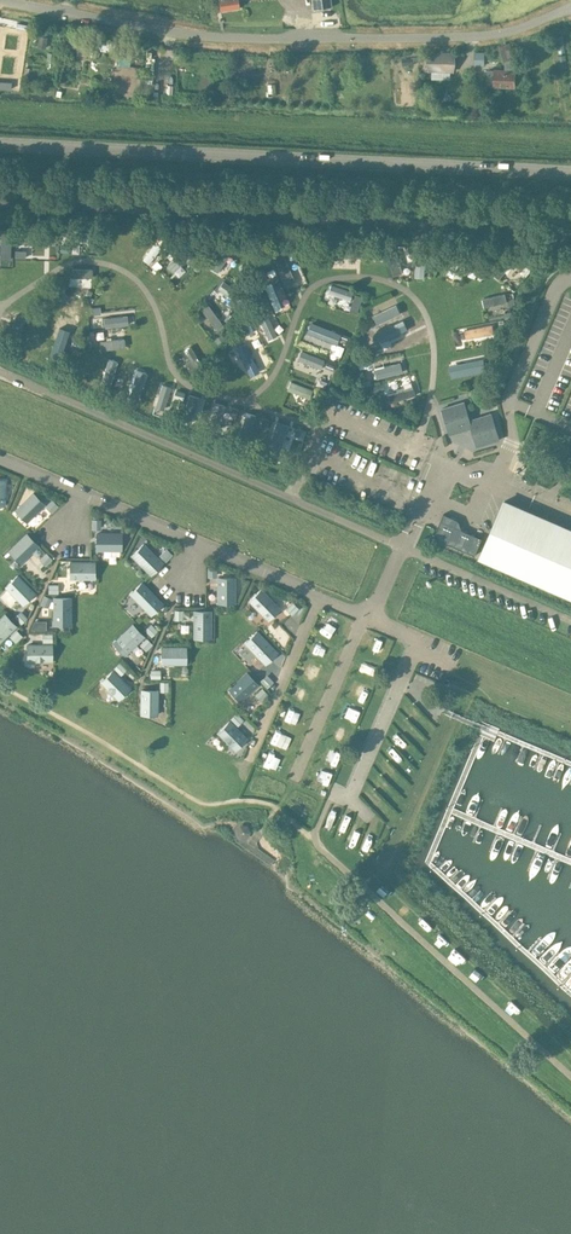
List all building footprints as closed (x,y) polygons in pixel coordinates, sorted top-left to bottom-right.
[(220,10),(239,7),(238,0),(219,0),(220,10)] [(331,6),(331,0),(311,0),(312,9),(331,6)] [(38,34),(36,47),(45,48),(47,36),(38,34)] [(80,55),(83,41),(75,40),(72,54),(80,55)] [(475,52),(475,65),(483,65),(483,52),(475,52)] [(431,55),(430,68),(451,68),(451,55),(431,55)] [(515,87),(516,62),(505,61),(504,69),(493,69),(487,69),(487,71),(486,83),(493,84),(493,86),(515,87)] [(470,419),(464,400),(441,408),(449,436),(471,429),(477,447),(500,440),(491,412),(470,419)] [(549,482),(551,475),(542,471),(539,477),(549,482)] [(15,510),(26,521),(44,504),(33,493),(15,510)] [(52,500),(47,506),(52,511),(57,506),(52,500)] [(480,557),(570,596),(570,529),(504,500),(480,557)] [(437,529),(433,537),(475,555),(478,546),(482,538),(462,530),(458,520),(443,513),(437,529)] [(121,549),(121,533),(97,533),(96,549),(121,549)] [(37,545),(26,534),(9,551),(20,562),(37,545)] [(151,574),(162,563),(143,544),(132,555),(151,574)] [(171,554),(165,549),(160,554),(165,559),(171,554)] [(46,553),(41,559),(46,564),(51,559),(46,553)] [(94,562),(70,562),(70,578),(94,578),(94,562)] [(17,575),(6,586),(23,604),(34,593),(17,575)] [(218,602),(234,602),(234,578),(218,577),(218,602)] [(141,582),(134,590),(132,590),(129,593),(129,594),(132,597),(133,597),(151,614),(162,603),(141,582)] [(261,589),(249,600),(251,602),(251,604),(255,607),(256,607),(268,619),(279,608),(261,589)] [(48,605),(51,599),(44,596),(41,603),(48,605)] [(70,597),(54,597),(54,624),(70,624),(70,597)] [(287,608),(292,613),(298,608),(292,603),(287,608)] [(210,611),(194,611),(194,638),(210,638),(210,611)] [(26,618),(21,612),(16,617),(21,623),(26,618)] [(16,625),(5,614),(0,618),(0,641),(16,625)] [(143,636),(132,624),(117,640),(115,640),(112,642),(112,644),(115,646),(116,646),(124,654),(143,636)] [(151,635),(156,630),(151,625),(146,630),(151,635)] [(16,641),(21,636),(16,631),(11,636),(16,641)] [(256,631),(248,639),(247,639),(244,641),(244,643),(247,646),(248,646),(265,663),(277,652),(256,631)] [(151,644),(146,639),(141,644),(146,649),(151,644)] [(27,660),(51,660),(51,645),(27,645),(27,660)] [(186,663),(186,647),(161,647),(161,663),(186,663)] [(120,674),(125,668),(120,663),(114,668),(120,674)] [(129,688),(112,670),(104,678),(103,678),(100,681),(100,682),(104,686),(105,686),(118,699),(129,688)] [(239,701),(257,684),(246,672),(232,686),(231,686),(228,688),(228,690),(230,692),(232,693),(239,701)] [(267,676),(262,681),(267,686),(272,681),(267,676)] [(262,689),(256,694),(261,699),(267,694),(262,689)] [(157,690),(141,690),(141,714),(157,714),(157,690)] [(242,719),(236,714),(231,719),(236,724),(242,719)] [(229,721),(218,732),(235,749),(246,738),(229,721)]
